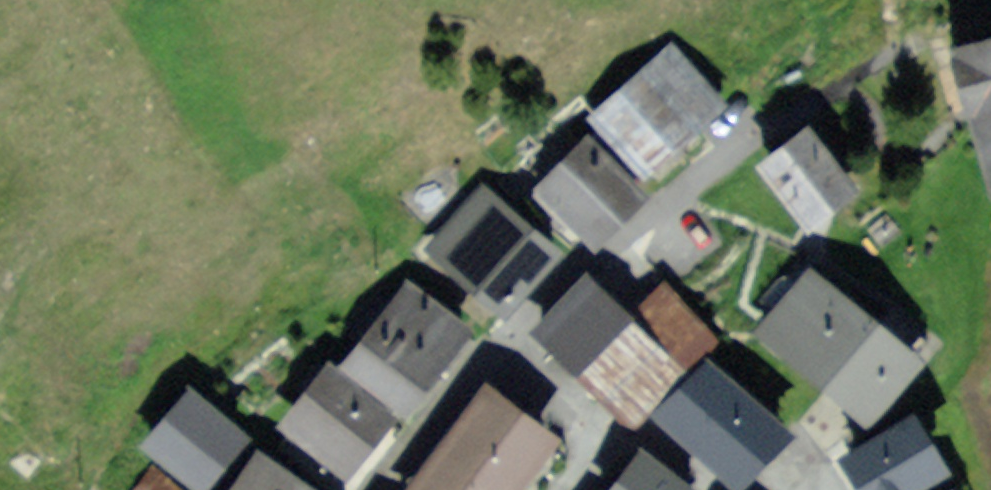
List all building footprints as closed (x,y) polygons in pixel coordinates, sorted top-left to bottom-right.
[(941,39),(948,66),(981,187),(990,184),(990,26),(941,39)] [(714,97),(661,34),(579,103),(632,167),(673,132),(714,97)] [(837,177),(792,114),(746,147),(792,209),(814,193),(837,177)] [(632,185),(576,123),(522,170),(550,202),(578,233),(632,185)] [(557,237),(490,173),(424,242),(438,256),(490,306),(557,237)] [(908,344),(811,256),(749,323),(847,412),(877,378),(908,344)] [(551,336),(570,355),(621,303),(583,265),(532,316),(551,336)] [(468,320),(403,266),(328,357),(395,409),(419,380),(468,320)] [(608,392),(623,377),(639,392),(707,323),(653,270),(621,303),(570,355),(589,373),(608,392)] [(775,411),(703,343),(650,399),(722,467),(749,439),(775,411)] [(328,357),(321,351),(273,411),(347,469),(371,439),(395,409),(328,357)] [(489,376),(397,489),(504,489),(524,465),(554,428),(489,376)] [(236,424),(183,378),(158,405),(134,433),(187,479),(236,424)] [(902,403),(832,440),(849,471),(859,489),(889,489),(935,466),(902,403)] [(635,437),(593,489),(698,489),(700,488),(635,437)] [(248,438),(220,482),(215,489),(329,489),(248,438)] [(121,489),(174,489),(142,458),(116,484),(121,489)] [(943,479),(919,489),(948,489),(943,479)]
